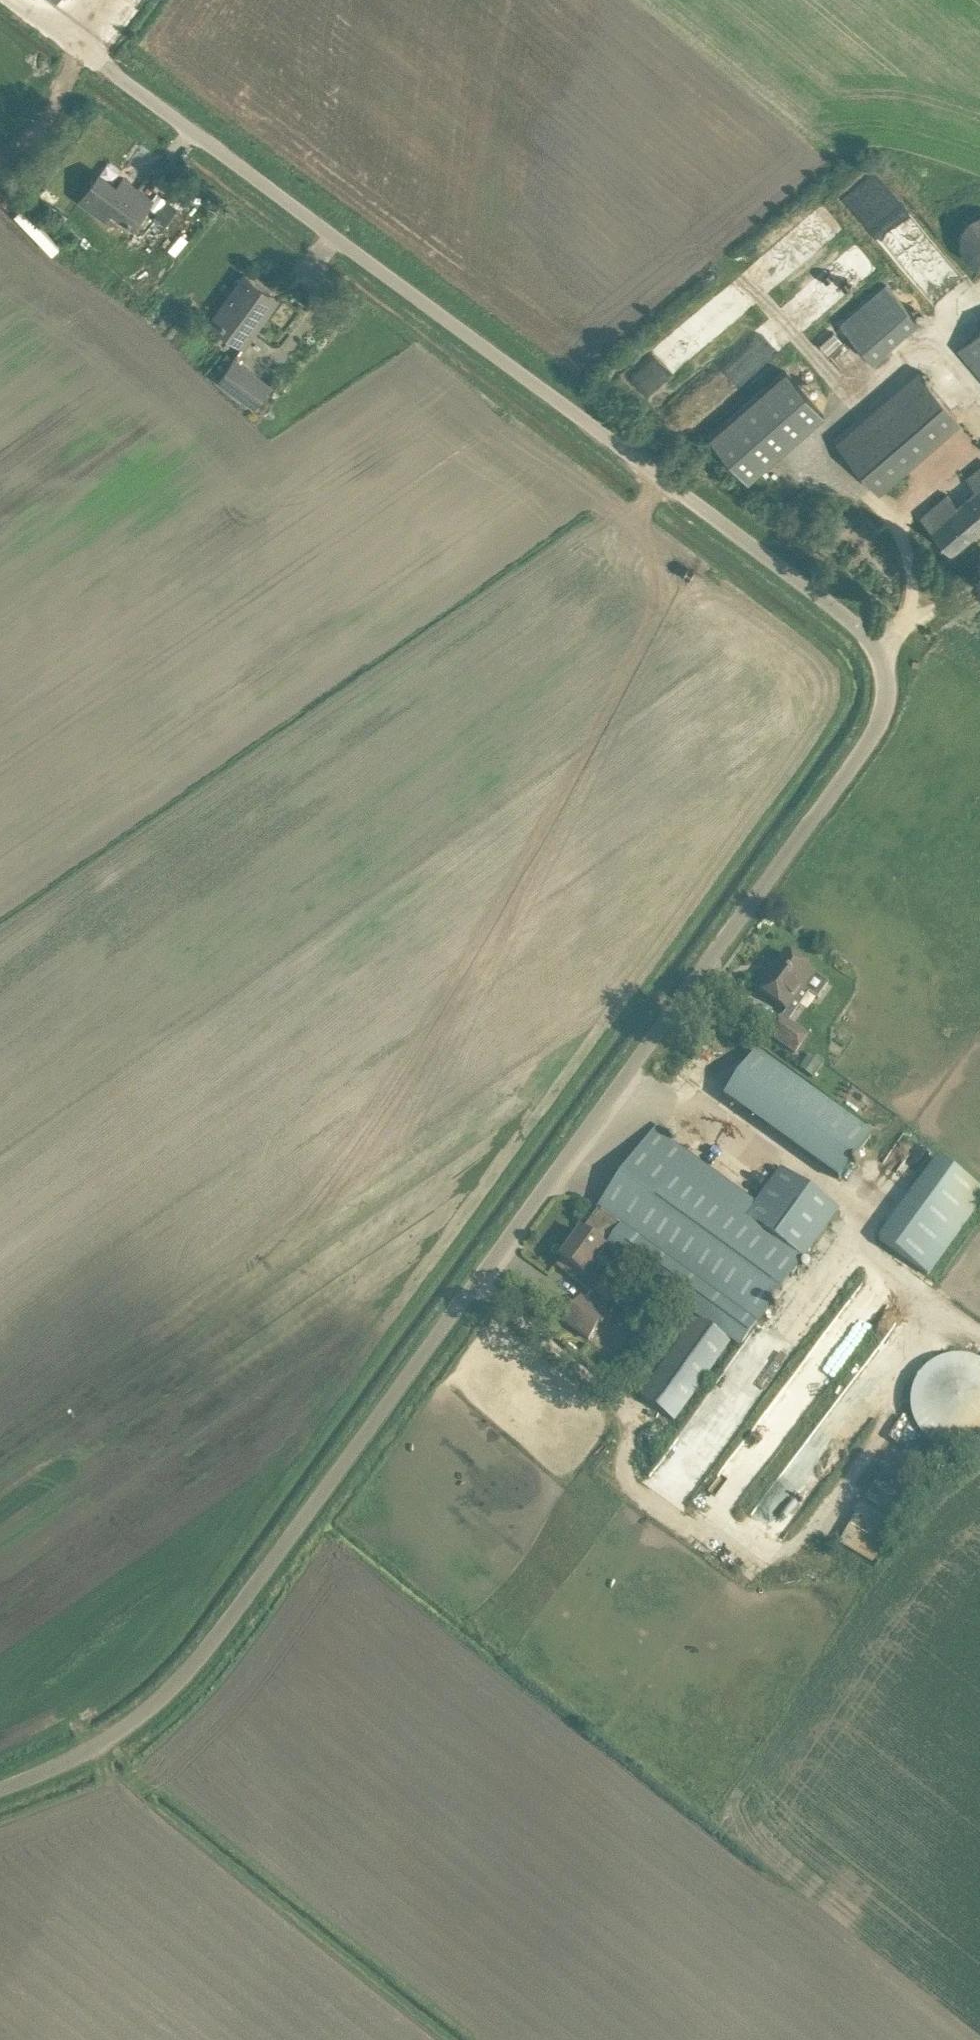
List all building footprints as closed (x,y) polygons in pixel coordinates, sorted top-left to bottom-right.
[(121,228),(128,218),(135,224),(153,197),(124,176),(117,184),(100,171),(80,198),(121,228)] [(166,198),(155,215),(167,224),(178,206),(166,198)] [(25,204),(17,211),(55,251),(63,243),(25,204)] [(979,262),(979,212),(966,211),(964,261),(979,262)] [(210,317),(220,325),(245,344),(267,315),(258,309),(271,292),(245,272),(226,297),(210,317)] [(840,319),(872,359),(917,323),(885,282),(840,319)] [(958,346),(979,372),(979,328),(958,346)] [(235,355),(217,378),(252,405),(270,382),(235,355)] [(882,489),(966,419),(922,365),(837,435),(882,489)] [(711,433),(748,476),(824,411),(787,368),(711,433)] [(948,493),(922,515),(952,551),(979,528),(979,467),(970,476),(979,487),(958,505),(948,493)] [(788,1012),(814,974),(787,954),(771,977),(767,974),(756,989),(788,1012)] [(780,1018),(768,1035),(795,1054),(807,1037),(780,1018)] [(872,1135),(757,1052),(725,1098),(839,1181),(872,1135)] [(819,1068),(808,1059),(799,1072),(811,1080),(819,1068)] [(883,1165),(910,1184),(932,1152),(905,1133),(883,1165)] [(881,1241),(933,1276),(979,1207),(979,1186),(938,1157),(881,1241)] [(596,1266),(623,1225),(600,1210),(583,1233),(582,1232),(562,1260),(573,1268),(568,1275),(593,1293),(607,1274),(596,1266)] [(565,1322),(589,1340),(606,1317),(581,1300),(565,1322)] [(957,1441),(979,1434),(979,1361),(964,1360),(947,1366),(946,1377),(935,1381),(934,1395),(927,1397),(925,1420),(931,1439),(957,1441)] [(720,1466),(746,1489),(785,1446),(760,1423),(720,1466)] [(842,1544),(874,1564),(885,1546),(853,1526),(842,1544)]
